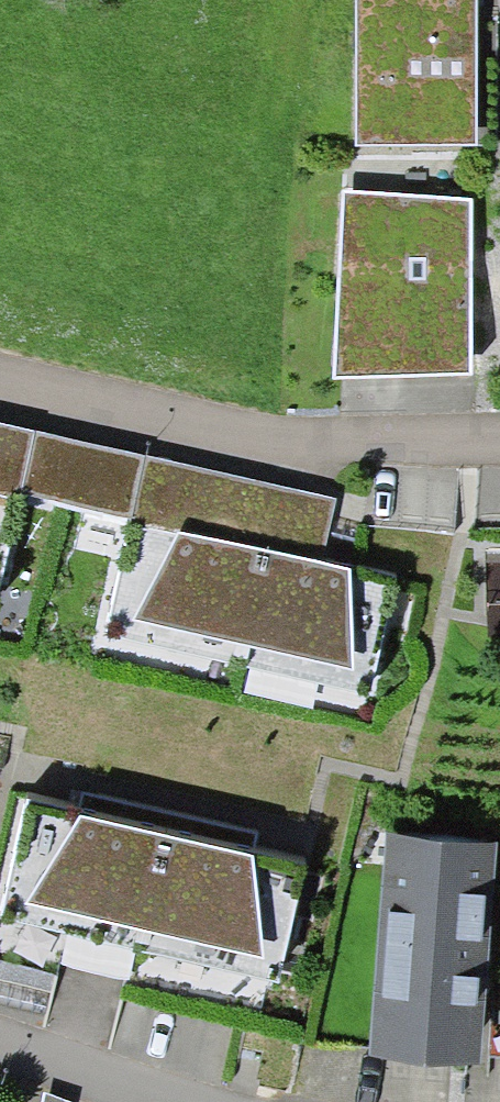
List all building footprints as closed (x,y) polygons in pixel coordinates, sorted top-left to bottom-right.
[(357,144),(477,144),(476,0),(357,0),(357,144)] [(469,201),(344,193),(335,378),(471,373),(469,201)] [(19,491),(31,430),(0,423),(0,574),(19,491)] [(129,518),(143,454),(31,430),(19,491),(129,518)] [(336,498),(143,454),(129,518),(102,638),(369,700),(396,573),(325,557),(336,498)] [(28,794),(0,912),(0,917),(277,983),(307,860),(28,794)] [(481,1065),(498,843),(385,834),(368,1057),(481,1065)] [(44,1093),(42,1101),(71,1101),(44,1093)]
